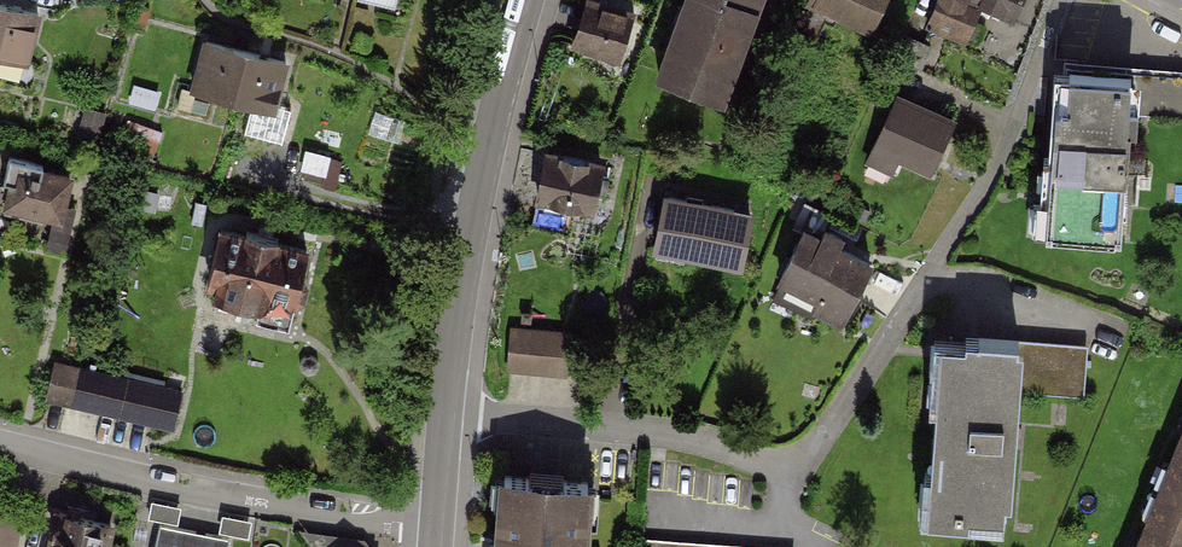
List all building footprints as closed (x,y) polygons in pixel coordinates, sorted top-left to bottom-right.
[(13,0),(0,0),(0,50),(28,57),(40,6),(13,0)] [(655,73),(725,99),(762,0),(682,0),(655,73)] [(805,4),(874,35),(890,0),(806,0),(805,4)] [(928,25),(970,42),(983,10),(1015,23),(1024,0),(938,0),(928,25)] [(627,28),(582,14),(568,59),(612,73),(627,28)] [(283,75),(201,55),(188,108),(269,128),(283,75)] [(1069,71),(1067,96),(1060,95),(1055,189),(1047,186),(1044,230),(1116,235),(1126,111),(1181,116),(1181,80),(1069,71)] [(955,109),(901,85),(876,143),(929,167),(955,109)] [(311,143),(305,177),(340,184),(346,150),(311,143)] [(598,177),(543,166),(533,216),(588,227),(598,177)] [(69,190),(13,177),(2,221),(58,235),(69,190)] [(753,215),(668,199),(659,251),(744,267),(753,215)] [(868,261),(804,230),(777,284),(842,315),(868,261)] [(303,262),(216,242),(201,308),(287,328),(303,262)] [(1072,341),(928,333),(918,517),(1000,521),(1007,390),(1069,393),(1072,341)] [(561,338),(516,334),(512,371),(558,376),(561,338)] [(180,404),(52,376),(44,413),(172,441),(180,404)] [(1163,495),(1181,502),(1181,447),(1163,495)] [(493,487),(488,546),(582,546),(586,494),(493,487)] [(1163,495),(1143,546),(1181,546),(1181,502),(1163,495)] [(42,514),(0,510),(0,546),(40,546),(42,514)] [(58,524),(53,546),(99,546),(103,534),(58,524)] [(154,524),(149,546),(240,546),(241,544),(154,524)]
